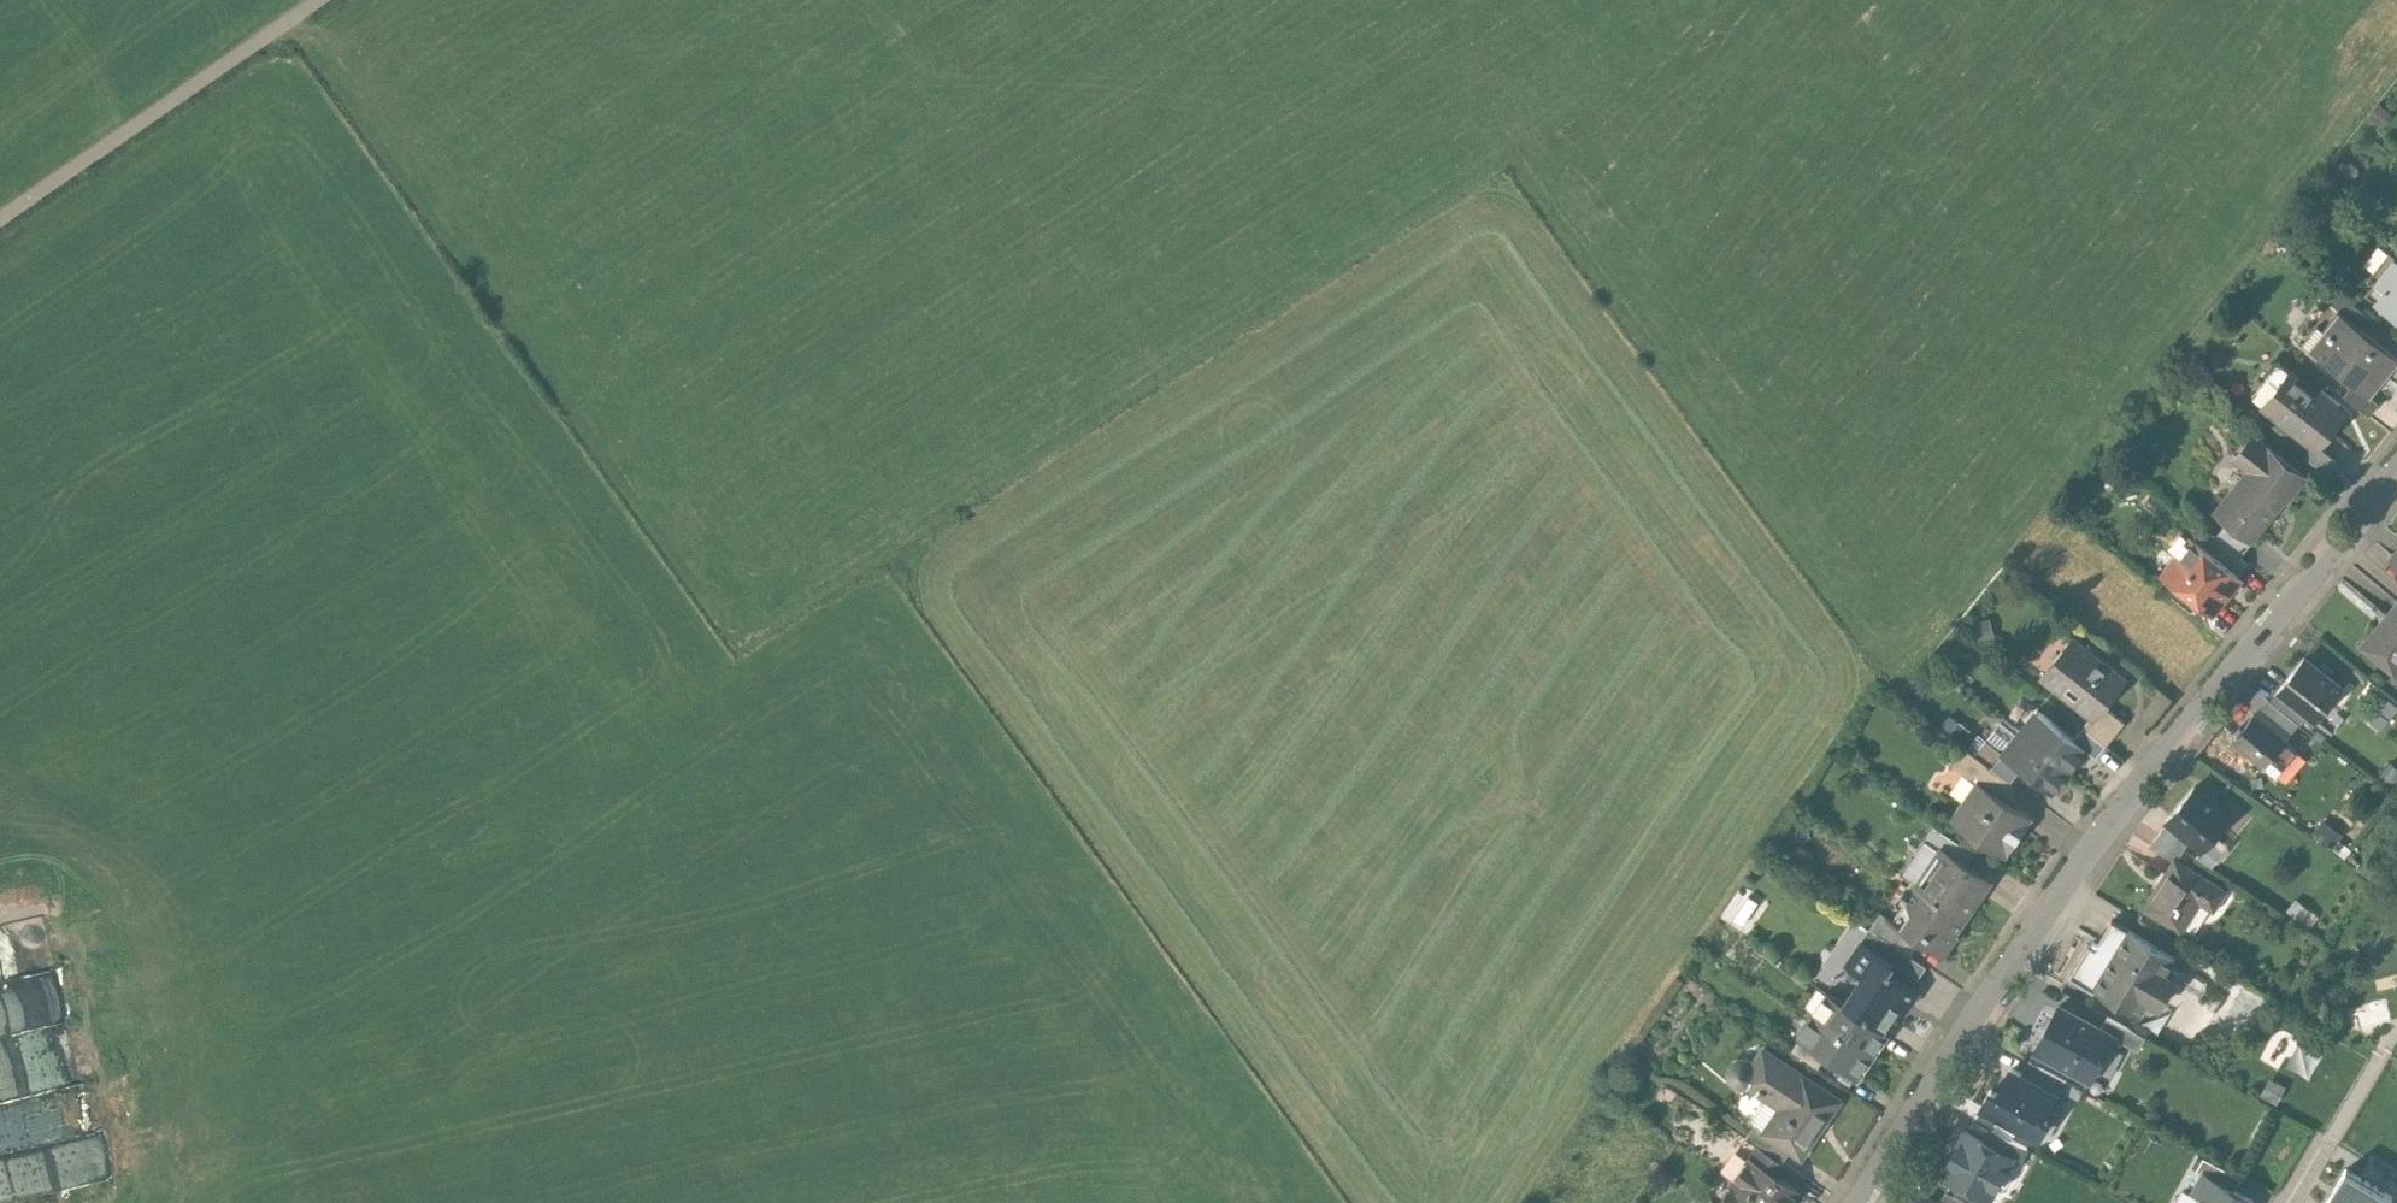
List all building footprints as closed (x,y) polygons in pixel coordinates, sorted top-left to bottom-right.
[(2370,120),(2385,132),(2396,118),(2381,105),(2370,120)] [(2396,254),(2377,278),(2386,285),(2374,300),(2396,318),(2396,255),(2396,254)] [(2331,303),(2340,310),(2362,328),(2371,317),(2340,292),(2331,303)] [(2340,310),(2310,346),(2354,381),(2370,394),(2396,360),(2396,356),(2362,328),(2340,310)] [(2262,402),(2312,442),(2319,448),(2349,410),(2292,365),(2262,402)] [(2379,401),(2370,394),(2354,381),(2346,392),(2370,412),(2379,401)] [(2307,477),(2254,433),(2234,457),(2248,469),(2214,511),(2228,523),(2253,543),(2307,477)] [(2319,448),(2312,442),(2303,454),(2326,472),(2336,460),(2319,448)] [(2065,502),(2075,510),(2087,496),(2077,488),(2065,502)] [(2241,557),(2253,543),(2228,523),(2217,538),(2241,557)] [(2241,557),(2217,538),(2209,532),(2200,543),(2238,573),(2247,562),(2241,557)] [(2238,573),(2200,543),(2191,536),(2161,573),(2214,615),(2244,578),(2238,573)] [(2360,644),(2396,675),(2396,600),(2360,644)] [(1976,622),(1980,639),(1994,635),(1990,618),(1976,622)] [(2128,679),(2074,637),(2041,678),(2091,719),(2095,721),(2104,709),(2128,679)] [(2308,656),(2306,654),(2277,689),(2305,711),(2314,719),(2342,684),(2308,656)] [(2277,689),(2269,698),(2297,721),(2305,711),(2277,689)] [(2262,707),(2289,730),(2297,721),(2269,698),(2262,707)] [(2289,730),(2262,707),(2234,740),(2261,763),(2289,730)] [(2095,721),(2091,719),(2083,729),(2105,746),(2123,724),(2104,709),(2095,721)] [(2070,771),(2087,750),(2074,741),(2035,711),(2019,732),(2070,771)] [(2000,718),(1981,752),(1993,759),(2012,725),(2000,718)] [(2105,746),(2083,729),(2074,741),(2087,750),(2097,757),(2105,746)] [(2067,776),(2070,771),(2019,732),(2002,754),(2021,768),(2051,791),(2064,774),(2067,776)] [(1955,764),(1978,780),(2005,798),(2015,784),(2012,781),(1991,767),(1966,749),(1955,764)] [(2012,781),(2021,768),(2002,754),(1991,767),(2012,781)] [(2005,798),(1978,780),(1951,819),(2006,856),(2033,817),(2005,798)] [(2226,815),(2194,787),(2166,819),(2169,821),(2191,840),(2202,849),(2215,861),(2216,862),(2233,842),(2215,827),(2226,815)] [(2169,821),(2160,833),(2184,850),(2191,840),(2169,821)] [(2322,821),(2312,834),(2340,854),(2350,840),(2322,821)] [(1929,838),(1942,846),(1963,860),(1971,847),(1935,822),(1926,835),(1929,838)] [(2260,825),(2251,838),(2261,846),(2270,833),(2260,825)] [(2184,850),(2160,833),(2151,846),(2172,860),(2174,862),(2177,857),(2178,858),(2184,850)] [(1907,871),(1920,880),(1942,846),(1929,838),(1907,871)] [(1963,860),(1942,846),(1920,880),(1916,885),(1966,919),(1992,881),(1963,860)] [(2215,861),(2202,849),(2196,858),(2210,867),(2215,861)] [(2178,858),(2177,857),(2174,862),(2172,860),(2167,868),(2168,870),(2144,907),(2182,931),(2201,902),(2215,910),(2227,890),(2178,858)] [(1966,919),(1916,885),(1912,891),(1914,892),(1894,922),(1920,941),(1944,957),(1959,935),(1956,933),(1966,919)] [(2295,904),(2287,916),(2309,932),(2318,920),(2295,904)] [(1920,941),(1894,922),(1881,913),(1871,929),(1910,955),(1920,941)] [(2172,957),(2111,919),(2099,939),(2093,936),(2071,973),(2141,1014),(2147,1003),(2160,1010),(2177,979),(2164,972),(2172,957)] [(22,968),(49,967),(47,922),(20,923),(22,968)] [(1871,929),(1865,939),(1897,960),(1891,968),(1914,983),(1926,965),(1910,955),(1871,929)] [(1914,983),(1891,968),(1897,960),(1865,939),(1850,962),(1867,973),(1846,1005),(1887,1032),(1906,1006),(1909,1008),(1922,989),(1914,983)] [(1830,994),(1815,1015),(1871,1054),(1887,1032),(1846,1005),(1830,994)] [(2102,1027),(2059,1004),(2034,1051),(2091,1081),(2114,1037),(2116,1034),(2102,1027)] [(1857,1076),(1871,1054),(1815,1015),(1800,1037),(1827,1055),(1857,1076)] [(2107,1016),(2102,1027),(2116,1034),(2114,1037),(2138,1049),(2145,1036),(2107,1016)] [(1827,1055),(1800,1037),(1791,1049),(1818,1067),(1827,1055)] [(1846,1099),(1764,1043),(1753,1059),(1751,1058),(1747,1056),(1743,1056),(1738,1057),(1734,1059),(1731,1062),(1729,1066),(1727,1070),(1727,1075),(1729,1079),(1731,1083),(1734,1086),(1738,1088),(1743,1089),(1747,1089),(1777,1109),(1761,1132),(1792,1152),(1804,1161),(1846,1099)] [(2028,1060),(2022,1072),(2056,1090),(2061,1092),(2067,1081),(2028,1060)] [(2022,1072),(2012,1067),(2002,1085),(1995,1081),(1980,1109),(2000,1119),(2019,1130),(2038,1140),(2053,1111),(2047,1107),(2056,1090),(2022,1072)] [(2284,1085),(2270,1078),(2261,1096),(2276,1103),(2284,1085)] [(2000,1119),(1994,1128),(2014,1139),(2019,1130),(2000,1119)] [(1989,1138),(1964,1125),(1938,1173),(1990,1201),(2013,1158),(2016,1153),(2006,1147),(1989,1138)] [(1792,1152),(1761,1132),(1755,1128),(1749,1137),(1757,1143),(1785,1162),(1792,1152)] [(1989,1138),(2006,1147),(2016,1153),(2013,1158),(2021,1162),(2030,1148),(2014,1139),(1994,1128),(1989,1138)] [(1757,1143),(1750,1153),(1779,1172),(1785,1162),(1757,1143)] [(1750,1153),(1733,1179),(1771,1202),(1788,1202),(1800,1185),(1779,1172),(1750,1153)] [(2199,1170),(2203,1172),(2236,1190),(2243,1178),(2206,1158),(2199,1170)] [(2326,1202),(2389,1202),(2393,1196),(2346,1168),(2326,1202)] [(2199,1202),(2260,1202),(2236,1190),(2203,1172),(2194,1190),(2204,1195),(2199,1202)] [(1733,1179),(1718,1202),(1771,1202),(1733,1179)] [(1910,1187),(1902,1202),(1942,1202),(1938,1201),(1910,1187)] [(1938,1201),(1942,1202),(1965,1202),(1943,1192),(1938,1201)]
